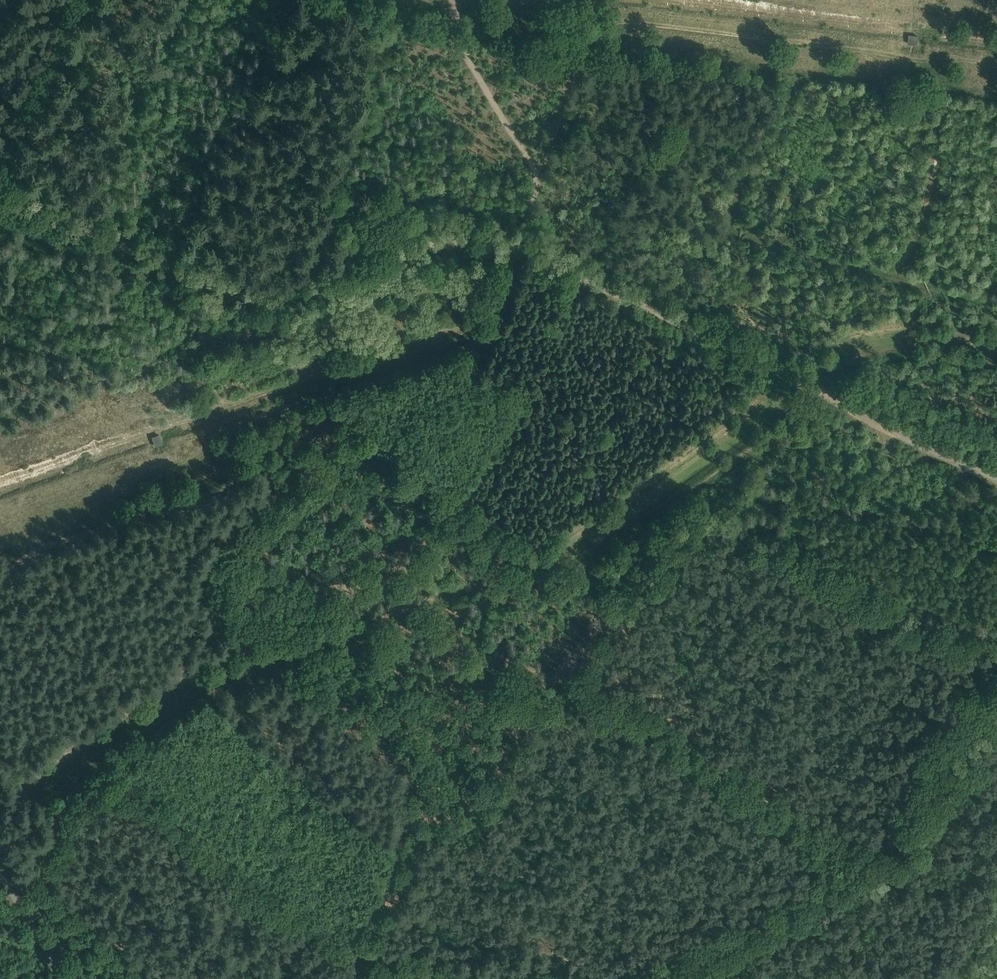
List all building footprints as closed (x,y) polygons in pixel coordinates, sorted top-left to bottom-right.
[(917,46),(919,36),(909,35),(908,45),(917,46)] [(155,447),(163,444),(160,434),(152,437),(155,447)] [(490,657),(491,669),(497,668),(497,664),(503,663),(502,651),(496,652),(496,656),(490,657)]
